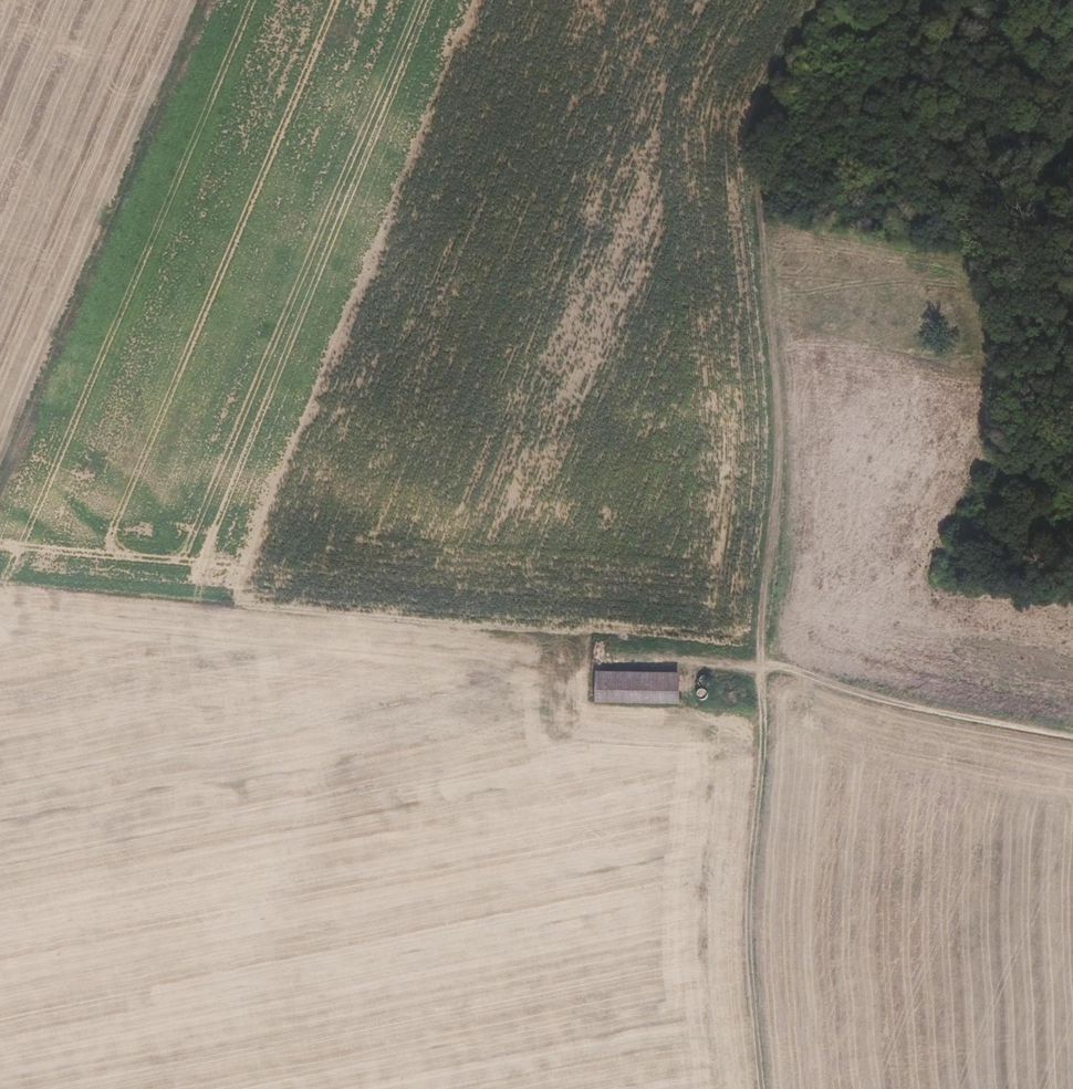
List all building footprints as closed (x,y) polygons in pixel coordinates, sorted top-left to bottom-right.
[(681,695),(681,673),(597,672),(597,694),(681,695)]
